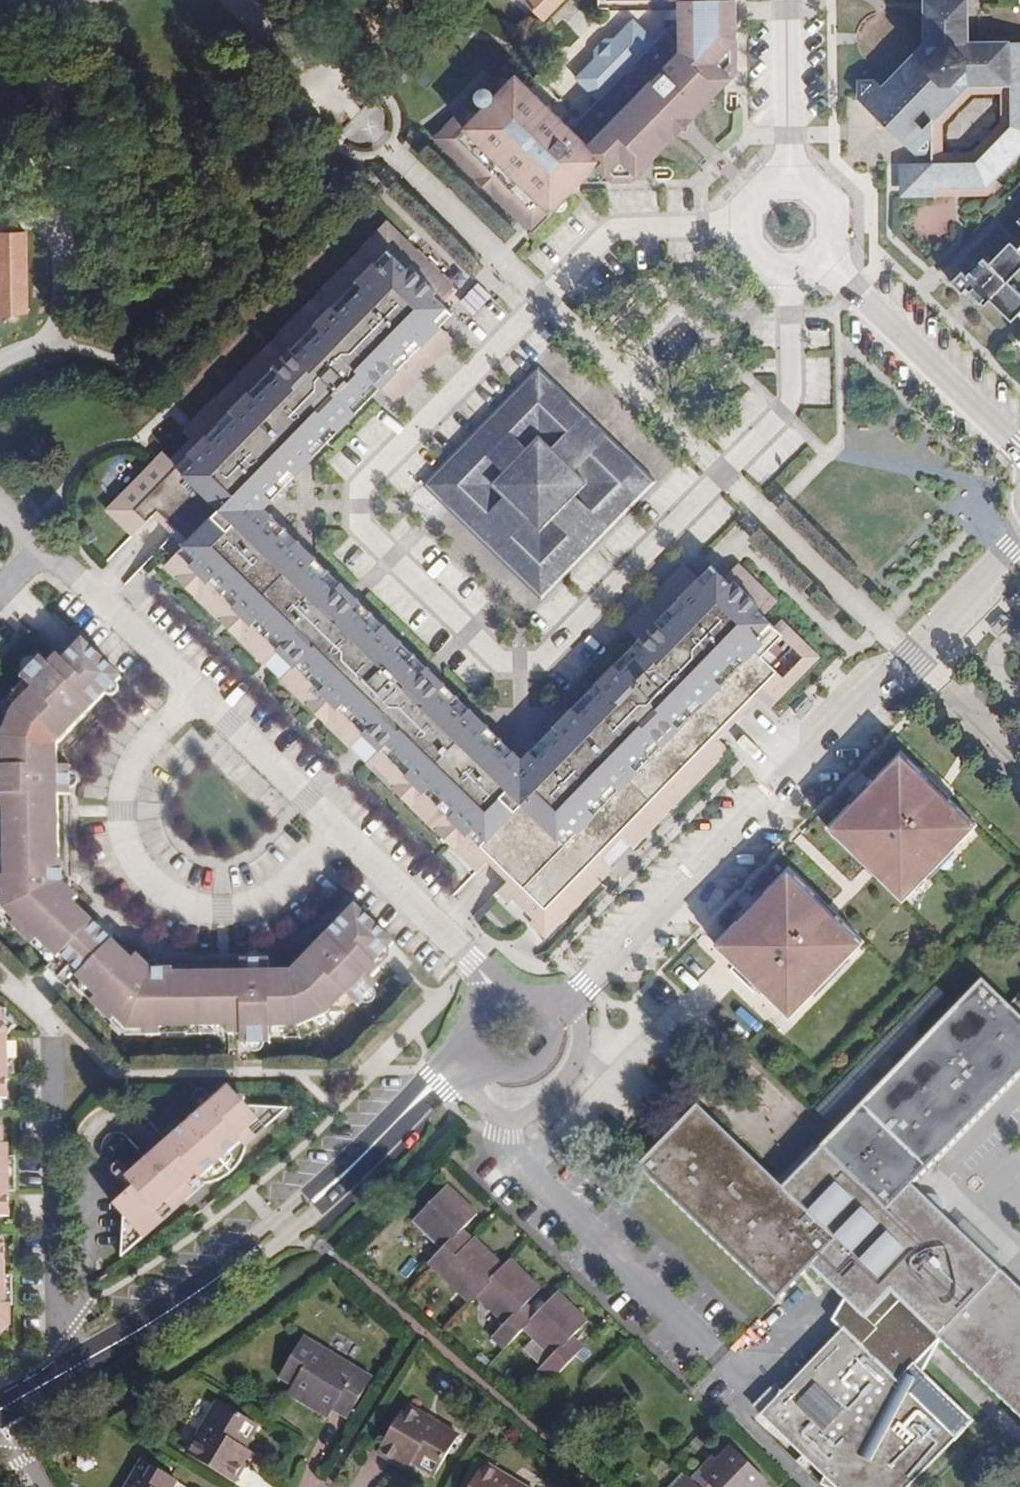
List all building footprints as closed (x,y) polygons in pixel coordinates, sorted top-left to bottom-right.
[(554,108),(504,60),(430,134),(530,231),(575,183),(579,179),(598,180),(602,182),(605,179),(633,179),(645,164),(685,124),(738,69),(738,0),(680,0),(680,19),(655,37),(631,15),(609,38),(605,35),(591,49),(595,53),(573,75),(596,97),(579,115),(568,114),(564,117),(554,108)] [(541,22),(562,0),(520,0),(541,22)] [(1011,38),(970,37),(970,0),(913,0),(913,51),(881,82),(876,77),(857,76),(857,95),(917,153),(932,154),(933,134),(925,125),(970,83),(1011,83),(1011,38)] [(1019,166),(1019,39),(1011,38),(1011,83),(1010,125),(977,158),(901,158),(901,195),(934,195),(991,196),(1019,166)] [(152,519),(180,547),(160,568),(263,666),(276,652),(280,656),(292,667),(278,681),(348,748),(362,734),(379,751),(365,764),(477,871),(487,861),(509,881),(499,892),(513,906),(517,902),(535,920),(532,924),(547,939),(613,871),(599,857),(602,855),(620,836),(632,851),(731,750),(718,738),(757,697),(780,673),(763,657),(786,642),(774,630),(759,615),(772,601),(737,564),(722,579),(714,571),(709,566),(697,580),(682,565),(621,625),(637,642),(521,762),(430,671),(356,597),(265,509),(381,390),(395,404),(455,338),(442,326),(452,313),(446,307),(441,302),(456,284),(386,221),(189,425),(204,441),(201,445),(185,460),(175,470),(168,463),(161,455),(155,460),(105,511),(131,538),(152,519)] [(28,232),(0,232),(0,317),(28,311),(28,232)] [(1019,239),(999,258),(993,253),(976,271),(972,267),(959,280),(971,292),(978,284),(997,303),(1016,320),(1019,316),(1019,280),(1019,279),(1019,277),(1019,240),(1019,239)] [(978,284),(971,292),(985,307),(997,303),(978,284)] [(423,484),(538,600),(654,484),(534,368),(423,484)] [(204,441),(189,425),(186,429),(179,436),(161,455),(168,463),(175,470),(185,460),(201,445),(204,441)] [(785,680),(780,673),(757,697),(770,709),(820,657),(783,620),(774,630),(786,642),(804,659),(785,680)] [(13,922),(13,925),(54,961),(49,966),(58,977),(68,987),(74,981),(93,999),(93,1001),(112,1021),(115,1021),(129,1035),(145,1034),(146,1036),(162,1035),(162,1033),(230,1031),(230,1034),(243,1033),(243,1042),(250,1042),(251,1046),(253,1048),(256,1049),(259,1050),(262,1049),(265,1045),(266,1041),(273,1041),(273,1037),(302,1037),(337,1021),(357,1001),(360,1004),(365,1000),(368,1002),(370,1002),(374,1001),(377,997),(377,995),(377,992),(375,989),(380,983),(374,977),(383,967),(383,964),(392,955),(392,947),(395,944),(354,904),(293,967),(272,967),(272,956),(264,956),(263,952),(261,950),(259,948),(257,949),(252,950),(250,950),(248,955),(248,956),(242,956),(242,968),(176,969),(174,971),(166,971),(166,967),(162,967),(160,965),(157,962),(155,961),(149,963),(138,951),(133,956),(105,928),(77,900),(81,895),(71,886),(72,880),(70,877),(69,875),(66,874),(65,841),(62,842),(61,793),(73,792),(73,786),(77,786),(78,785),(80,783),(81,780),(81,777),(79,774),(76,772),(73,772),(72,763),(61,763),(60,741),(93,708),(107,693),(111,694),(114,693),(116,691),(117,689),(118,684),(121,680),(81,639),(65,655),(61,650),(50,660),(43,654),(38,659),(33,657),(29,657),(26,659),(24,663),(24,666),(24,669),(26,671),(21,676),(32,686),(13,705),(2,737),(1,763),(0,763),(0,910),(13,922)] [(266,670),(278,681),(292,667),(280,656),(276,652),(263,666),(266,670)] [(362,734),(348,748),(365,764),(379,751),(362,734)] [(823,825),(851,852),(856,847),(877,867),(872,873),(899,899),(923,874),(922,873),(948,846),(949,847),(972,822),(896,749),(873,774),(874,775),(847,802),(846,801),(823,825)] [(615,869),(632,851),(620,836),(602,855),(599,857),(613,871),(615,869)] [(851,852),(872,873),(877,867),(856,847),(851,852)] [(730,936),(718,949),(787,1016),(810,991),(809,990),(835,963),(836,964),(860,939),(833,913),(828,919),(807,898),(812,893),(784,866),(760,891),(761,892),(735,919),(734,918),(723,929),(730,936)] [(833,913),(812,893),(807,898),(828,919),(833,913)] [(710,943),(718,949),(730,936),(723,929),(710,943)] [(824,1143),(850,1170),(811,1211),(702,1104),(643,1163),(780,1298),(816,1262),(852,1296),(838,1320),(848,1330),(785,1395),(768,1412),(845,1486),(913,1486),(979,1419),(929,1372),(946,1341),(1019,1413),(1019,1286),(1006,1273),(979,1298),(950,1269),(891,1209),(1019,1078),(1019,1013),(1009,1002),(987,980),(867,1100),(824,1143)] [(801,1121),(824,1143),(867,1100),(844,1078),(801,1121)] [(252,1105),(234,1085),(217,1100),(213,1104),(132,1175),(141,1185),(135,1190),(121,1204),(130,1215),(128,1256),(211,1182),(215,1182),(221,1180),(227,1178),(233,1174),(239,1169),(244,1164),(248,1157),(250,1152),(251,1146),(295,1109),(252,1105)] [(213,1104),(217,1100),(214,1096),(217,1092),(215,1088),(212,1086),(207,1087),(206,1088),(204,1093),(213,1104)] [(0,1124),(0,1213),(9,1212),(8,1140),(5,1140),(4,1124),(0,1124)] [(121,1174),(135,1190),(141,1185),(132,1175),(132,1172),(132,1168),(132,1165),(128,1163),(124,1163),(120,1165),(119,1170),(121,1174)] [(459,1229),(464,1224),(480,1208),(450,1179),(416,1214),(444,1242),(431,1255),(471,1295),(484,1282),(514,1312),(495,1331),(506,1342),(525,1323),(553,1351),(540,1364),(552,1375),(579,1348),(568,1337),(574,1332),(590,1316),(560,1287),(538,1310),(532,1315),(522,1304),(527,1299),(543,1283),(513,1253),(506,1260),(477,1232),(474,1234),(469,1240),(459,1229)] [(474,1234),(464,1224),(459,1229),(469,1240),(474,1234)] [(12,1319),(11,1299),(6,1298),(5,1240),(0,1240),(0,1332),(12,1319)] [(538,1310),(527,1299),(522,1304),(532,1315),(538,1310)] [(568,1337),(579,1348),(584,1343),(574,1332),(568,1337)] [(348,1414),(372,1374),(306,1334),(281,1374),(348,1414)] [(501,1346),(495,1340),(486,1349),(493,1355),(501,1346)] [(760,1404),(768,1412),(785,1395),(778,1387),(760,1404)] [(240,1454),(258,1423),(216,1398),(185,1449),(235,1479),(248,1458),(240,1454)] [(434,1472),(459,1433),(409,1403),(379,1451),(400,1465),(406,1456),(434,1472)] [(705,1467),(697,1476),(694,1473),(680,1486),(764,1486),(773,1478),(737,1443),(723,1458),(709,1472),(705,1467)] [(718,1454),(705,1467),(709,1472),(723,1458),(718,1454)] [(175,1477),(140,1457),(122,1486),(169,1486),(175,1477)] [(486,1460),(470,1486),(529,1486),(486,1460)]
